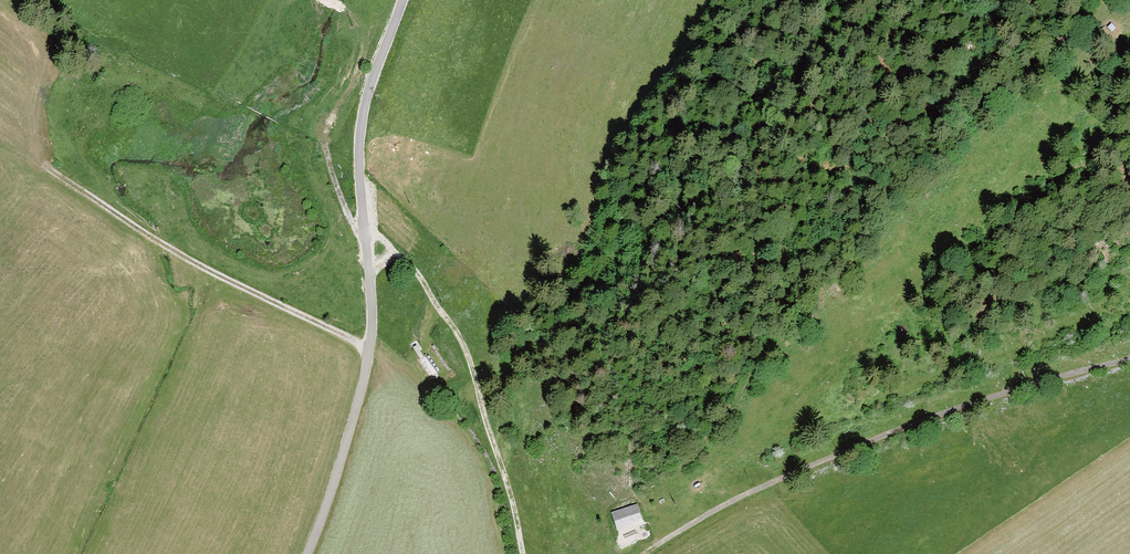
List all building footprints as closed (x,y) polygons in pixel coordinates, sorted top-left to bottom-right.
[(641,501),(614,510),(621,532),(648,522),(641,501)]
